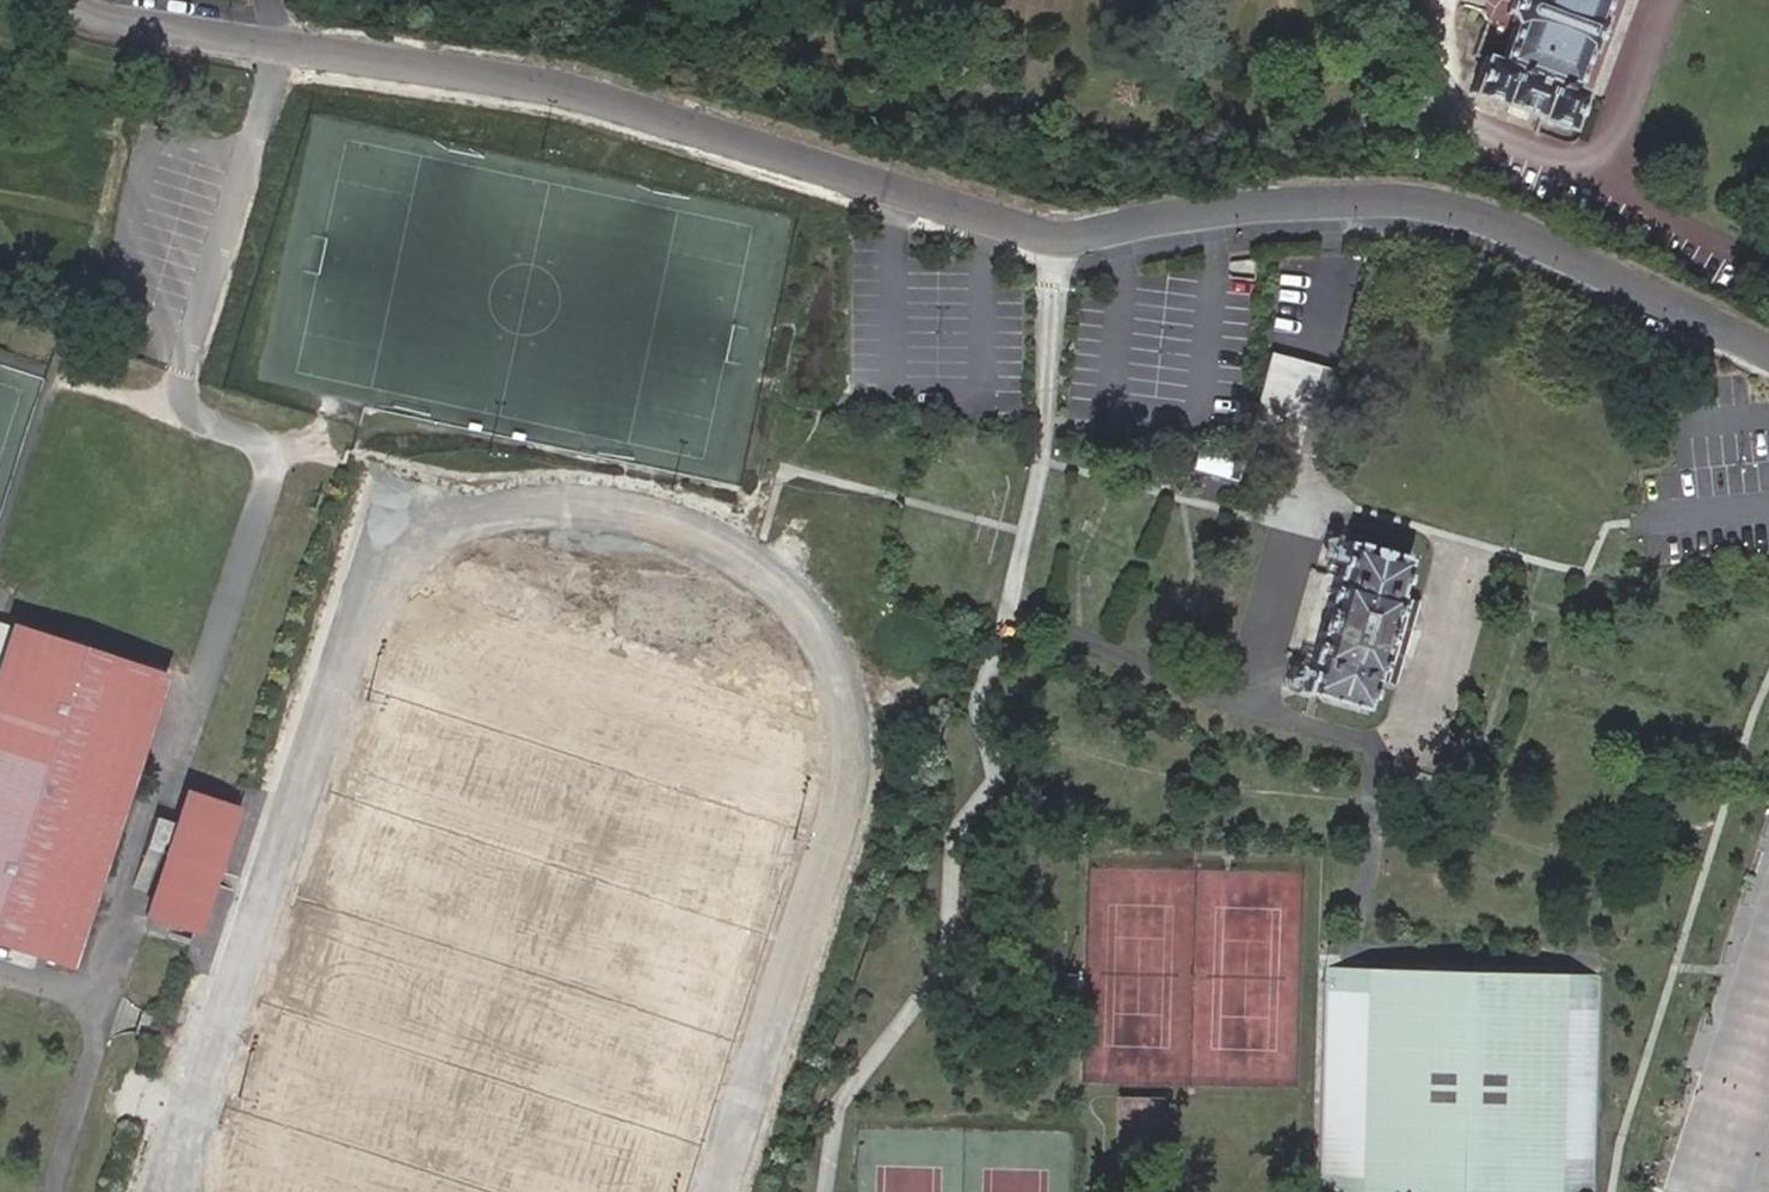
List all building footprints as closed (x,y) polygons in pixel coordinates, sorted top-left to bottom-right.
[(1489,16),(1502,20),(1476,92),(1577,126),(1590,89),(1576,84),(1587,50),(1599,54),(1605,37),(1610,21),(1598,17),(1604,0),(1495,0),(1489,16)] [(1314,350),(1273,338),(1250,423),(1291,434),(1314,350)] [(1233,441),(1197,432),(1191,453),(1227,463),(1233,441)] [(1407,543),(1348,525),(1332,582),(1325,580),(1310,634),(1315,635),(1302,675),(1362,693),(1374,652),(1381,654),(1397,597),(1392,596),(1407,543)] [(26,599),(0,666),(0,905),(66,931),(173,652),(26,599)] [(240,787),(195,770),(149,886),(196,904),(240,787)] [(1591,961),(1322,951),(1317,1179),(1580,1190),(1591,961)]
